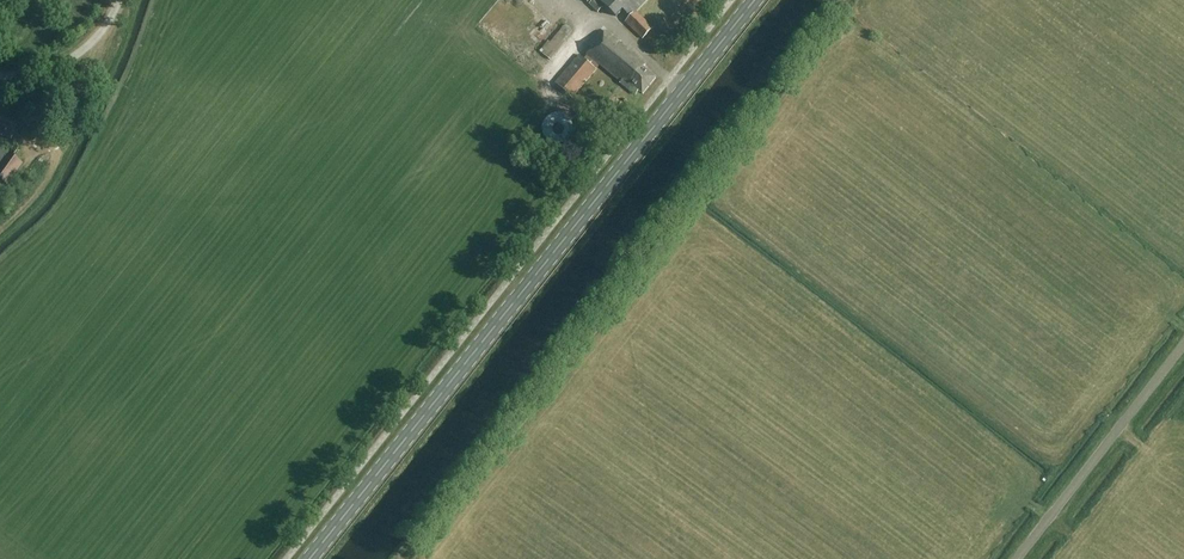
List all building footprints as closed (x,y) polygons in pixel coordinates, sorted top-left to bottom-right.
[(603,7),(596,0),(594,0),(589,5),(598,13),(603,7)] [(622,11),(630,18),(649,0),(599,0),(616,17),(622,11)] [(637,12),(631,18),(626,22),(642,39),(654,29),(637,12)] [(565,25),(543,55),(551,60),(572,30),(565,25)] [(597,69),(600,65),(629,88),(627,90),(636,97),(639,93),(643,96),(656,79),(644,69),(646,66),(640,61),(642,60),(607,32),(584,60),(579,55),(555,84),(574,99),(598,70),(597,69)] [(2,135),(11,139),(19,118),(2,111),(2,114),(0,113),(0,134),(2,135)] [(543,126),(542,129),(543,131),(543,134),(545,136),(546,139),(548,141),(550,142),(553,143),(555,144),(558,144),(561,144),(563,143),(566,142),(568,141),(570,139),(571,136),(573,134),(573,131),(573,129),(573,126),(573,123),(571,121),(570,119),(568,117),(566,115),(563,114),(561,113),(558,113),(555,113),(553,114),(550,115),(548,117),(546,119),(545,121),(543,123),(543,126)] [(0,165),(0,180),(7,185),(23,163),(9,153),(0,165)]
